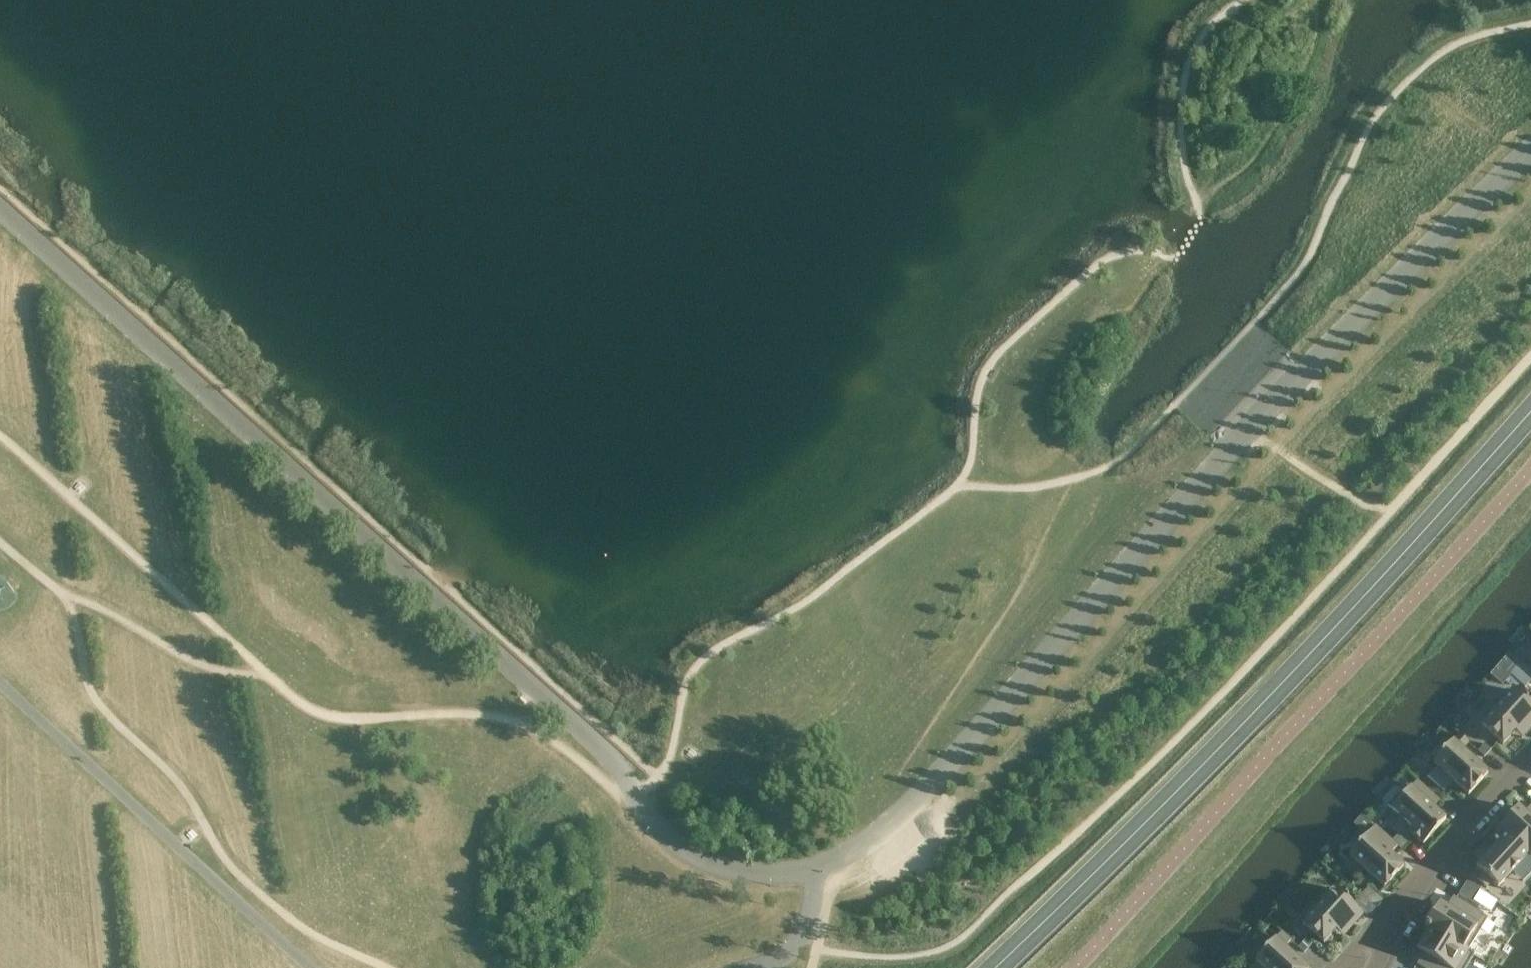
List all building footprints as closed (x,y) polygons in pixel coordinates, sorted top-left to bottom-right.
[(1482,725),(1503,744),(1515,731),(1521,737),(1522,738),(1523,737),(1530,728),(1530,706),(1527,702),(1527,701),(1524,698),(1523,699),(1513,690),(1512,692),(1507,690),(1498,700),(1500,705),(1482,725)] [(1459,734),(1433,763),(1468,795),(1488,773),(1462,750),(1469,743),(1459,734)] [(1407,785),(1388,806),(1411,827),(1408,831),(1423,845),(1446,820),(1425,801),(1432,794),(1417,781),(1410,788),(1407,785)] [(1495,833),(1524,859),(1529,854),(1530,856),(1530,805),(1524,813),(1518,808),(1495,833)] [(1375,827),(1349,855),(1384,887),(1404,866),(1391,854),(1397,847),(1396,846),(1390,840),(1375,827)] [(1497,845),(1476,868),(1482,873),(1477,879),(1487,888),(1492,882),(1498,887),(1524,859),(1495,833),(1490,838),(1497,845)] [(1490,911),(1499,896),(1468,877),(1459,892),(1490,911)] [(1370,885),(1355,900),(1367,912),(1382,897),(1370,885)] [(1321,904),(1303,924),(1324,943),(1335,930),(1343,937),(1344,935),(1354,924),(1363,915),(1347,901),(1348,900),(1345,897),(1344,898),(1334,889),(1333,890),(1327,889),(1319,898),(1321,904)] [(1440,904),(1426,925),(1474,955),(1475,954),(1468,950),(1488,918),(1453,896),(1446,908),(1440,904)] [(1417,949),(1424,953),(1417,964),(1423,967),(1466,967),(1474,955),(1426,925),(1424,928),(1428,930),(1417,949)] [(1256,960),(1264,967),(1307,967),(1285,948),(1291,940),(1282,932),(1256,960)]
